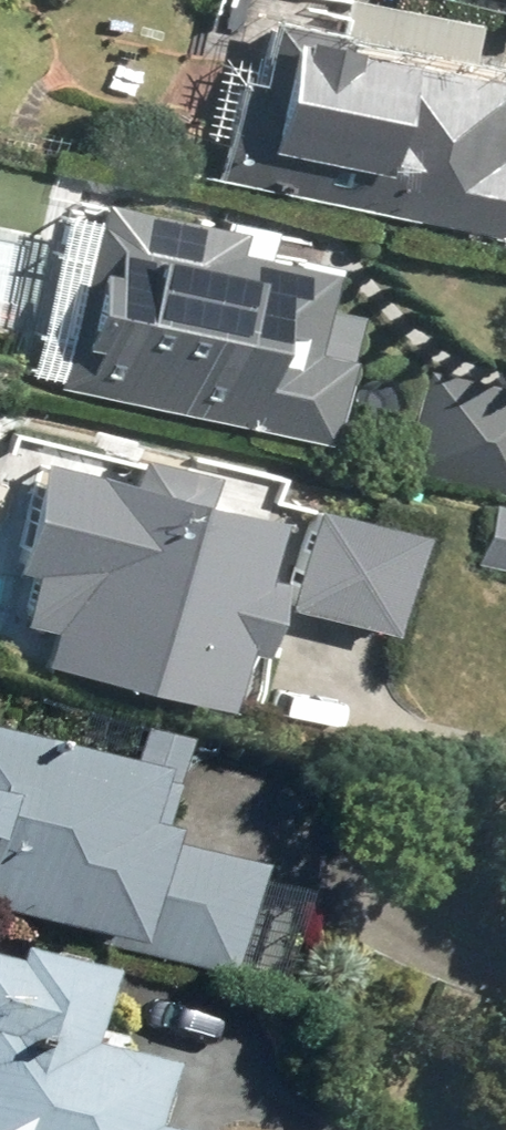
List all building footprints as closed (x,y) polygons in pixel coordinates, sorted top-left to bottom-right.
[(263,26),(229,181),(496,239),(505,192),(505,118),(495,116),(501,87),(335,51),(337,41),(263,26)] [(228,232),(92,203),(88,222),(56,215),(21,374),(53,381),(52,387),(317,445),(346,314),(310,307),(318,271),(224,250),(228,232)] [(427,367),(403,471),(505,494),(505,385),(427,367)] [(119,478),(34,458),(9,568),(25,572),(14,621),(47,628),(39,663),(217,704),(231,644),(246,648),(263,573),(248,569),(261,510),(189,494),(195,468),(125,452),(119,478)] [(404,528),(302,505),(278,608),(380,631),(404,528)] [(491,505),(477,563),(505,570),(505,508),(491,505)] [(0,742),(0,920),(226,982),(257,868),(125,832),(139,780),(0,742)] [(152,1072),(75,1052),(94,979),(5,956),(2,968),(0,967),(0,1129),(137,1129),(152,1072)]
